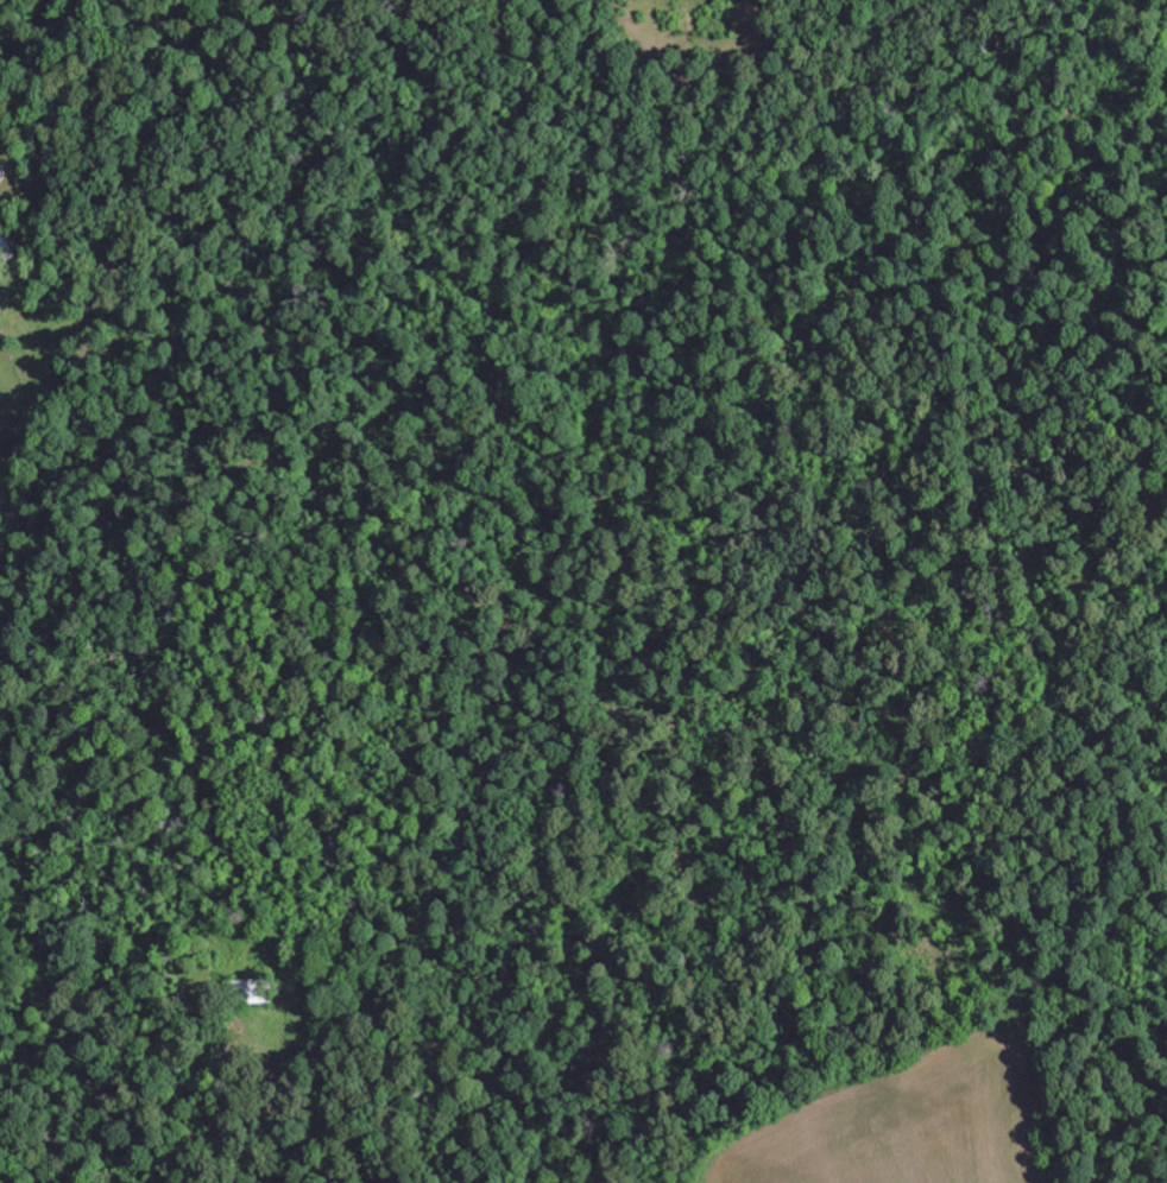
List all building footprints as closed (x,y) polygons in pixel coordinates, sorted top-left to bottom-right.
[(20,260),(9,237),(0,241),(0,269),(20,260)] [(273,1006),(273,981),(229,981),(229,1006),(273,1006)]
